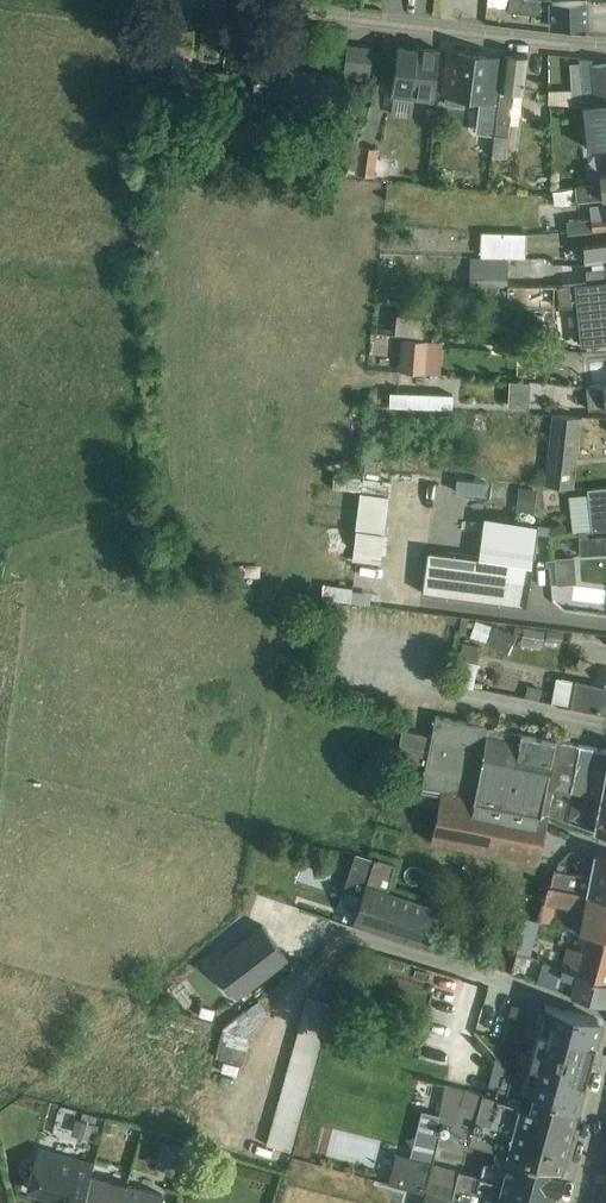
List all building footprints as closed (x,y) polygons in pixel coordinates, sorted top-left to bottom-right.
[(487,5),(508,6),(508,11),(551,14),(552,25),(586,24),(586,2),(554,3),(554,0),(550,0),(487,0),(487,5)] [(203,25),(200,47),(215,49),(217,27),(203,25)] [(371,74),(374,48),(347,45),(344,71),(371,74)] [(391,96),(433,102),(440,50),(417,47),(417,48),(397,46),(391,96)] [(449,52),(443,95),(479,100),(475,133),(495,135),(496,123),(499,102),(496,102),(499,76),(485,74),(487,57),(449,52)] [(495,136),(492,156),(507,158),(510,138),(509,138),(510,124),(514,92),(524,93),(528,57),(505,54),(499,102),(496,123),(495,135),(495,136)] [(593,65),(592,59),(580,60),(583,104),(596,103),(605,102),(605,64),(593,65)] [(583,105),(579,64),(570,65),(573,106),(583,105)] [(129,66),(129,79),(138,79),(139,66),(129,66)] [(340,103),(344,79),(257,67),(254,91),(340,103)] [(571,90),(549,90),(549,103),(571,103),(571,90)] [(583,106),(588,149),(590,149),(605,147),(605,103),(583,106)] [(548,122),(539,122),(539,132),(548,131),(548,122)] [(373,176),(377,148),(360,146),(356,174),(373,176)] [(576,188),(577,202),(605,199),(605,175),(600,176),(601,185),(576,188)] [(576,188),(553,190),(554,204),(577,202),(576,188)] [(590,206),(591,219),(566,221),(568,234),(605,230),(605,205),(590,206)] [(483,233),(482,256),(508,257),(526,258),(526,235),(483,233)] [(584,245),(585,258),(605,256),(605,243),(584,245)] [(508,286),(508,257),(470,258),(470,286),(508,286)] [(605,272),(605,269),(586,271),(588,283),(605,281),(605,272)] [(556,286),(556,287),(556,304),(556,306),(580,303),(584,343),(590,343),(605,341),(605,281),(588,283),(556,286)] [(555,287),(524,287),(524,304),(556,304),(555,287)] [(385,310),(385,329),(413,328),(413,310),(385,310)] [(403,340),(401,358),(426,360),(427,342),(403,340)] [(584,360),(587,389),(605,387),(605,357),(584,360)] [(516,400),(517,374),(497,373),(496,399),(516,400)] [(587,389),(590,411),(605,409),(605,387),(587,389)] [(390,393),(390,408),(453,410),(454,396),(390,393)] [(553,414),(545,483),(575,487),(582,429),(584,417),(581,417),(553,414)] [(365,462),(364,470),(381,471),(382,463),(365,462)] [(361,492),(362,482),(333,478),(332,489),(361,492)] [(457,478),(455,492),(484,494),(485,480),(457,478)] [(362,482),(361,492),(360,497),(389,501),(389,497),(390,497),(392,483),(362,480),(362,482)] [(589,489),(593,530),(605,530),(605,487),(589,489)] [(520,488),(517,512),(534,514),(537,489),(520,488)] [(389,501),(360,497),(353,562),(382,565),(389,501)] [(539,525),(521,522),(487,517),(480,560),(427,552),(422,594),(528,608),(534,568),(515,565),(517,550),(535,553),(538,534),(539,525)] [(539,525),(538,534),(548,535),(550,526),(539,525)] [(593,530),(594,531),(579,532),(580,555),(605,554),(605,530),(593,530)] [(325,547),(355,549),(355,539),(325,537),(325,547)] [(560,550),(542,550),(542,573),(561,573),(560,550)] [(322,587),(321,599),(349,603),(350,590),(322,587)] [(462,619),(458,632),(465,634),(467,627),(473,628),(470,637),(486,643),(508,654),(517,636),(522,636),(520,647),(540,650),(542,640),(543,641),(545,629),(524,626),(524,627),(514,627),(514,635),(491,625),(475,620),(474,622),(468,621),(468,619),(462,619)] [(461,642),(452,684),(472,688),(481,646),(461,642)] [(551,704),(605,715),(605,671),(603,687),(556,678),(551,704)] [(548,813),(565,817),(570,793),(600,799),(593,832),(605,834),(605,752),(435,718),(431,738),(402,732),(396,759),(426,765),(421,791),(441,795),(548,813)] [(548,813),(441,795),(431,842),(538,864),(548,813)] [(356,853),(343,891),(361,897),(352,925),(421,948),(435,907),(389,891),(396,864),(377,858),(376,860),(356,853)] [(605,899),(605,857),(593,854),(587,878),(552,870),(549,887),(605,899)] [(549,887),(545,903),(583,911),(578,932),(584,934),(605,939),(605,899),(549,887)] [(526,918),(517,949),(531,953),(540,922),(526,918)] [(262,925),(211,964),(237,999),(288,960),(262,925)] [(605,982),(605,939),(584,934),(580,950),(566,947),(561,967),(605,982)] [(561,967),(542,962),(537,983),(605,1004),(605,1003),(605,982),(561,967)] [(359,973),(354,996),(368,999),(373,976),(359,973)] [(306,1000),(267,1145),(289,1151),(329,1006),(306,1000)] [(223,1028),(215,1057),(243,1066),(249,1040),(268,1013),(258,1001),(223,1028)] [(524,1089),(577,1111),(576,1110),(600,1021),(597,1019),(545,1005),(524,1089)] [(505,1101),(511,1076),(494,1059),(484,1095),(505,1101)] [(439,1115),(437,1122),(451,1126),(448,1138),(495,1151),(561,1170),(577,1111),(524,1089),(511,1076),(505,1101),(484,1095),(447,1085),(439,1115)] [(409,1157),(431,1163),(438,1135),(434,1135),(437,1122),(439,1115),(420,1111),(409,1157)] [(76,1119),(71,1135),(94,1141),(98,1125),(76,1119)] [(91,1176),(94,1164),(38,1148),(27,1190),(64,1200),(63,1202),(82,1202),(91,1176)] [(425,1193),(462,1202),(552,1202),(561,1170),(495,1151),(492,1165),(482,1163),(479,1175),(433,1163),(425,1193)] [(431,1163),(409,1157),(397,1155),(389,1183),(425,1193),(433,1163),(431,1163)] [(82,1202),(121,1202),(126,1185),(91,1176),(82,1202)] [(121,1202),(161,1202),(163,1196),(126,1185),(121,1202)] [(425,1193),(423,1202),(462,1202),(425,1193)]
